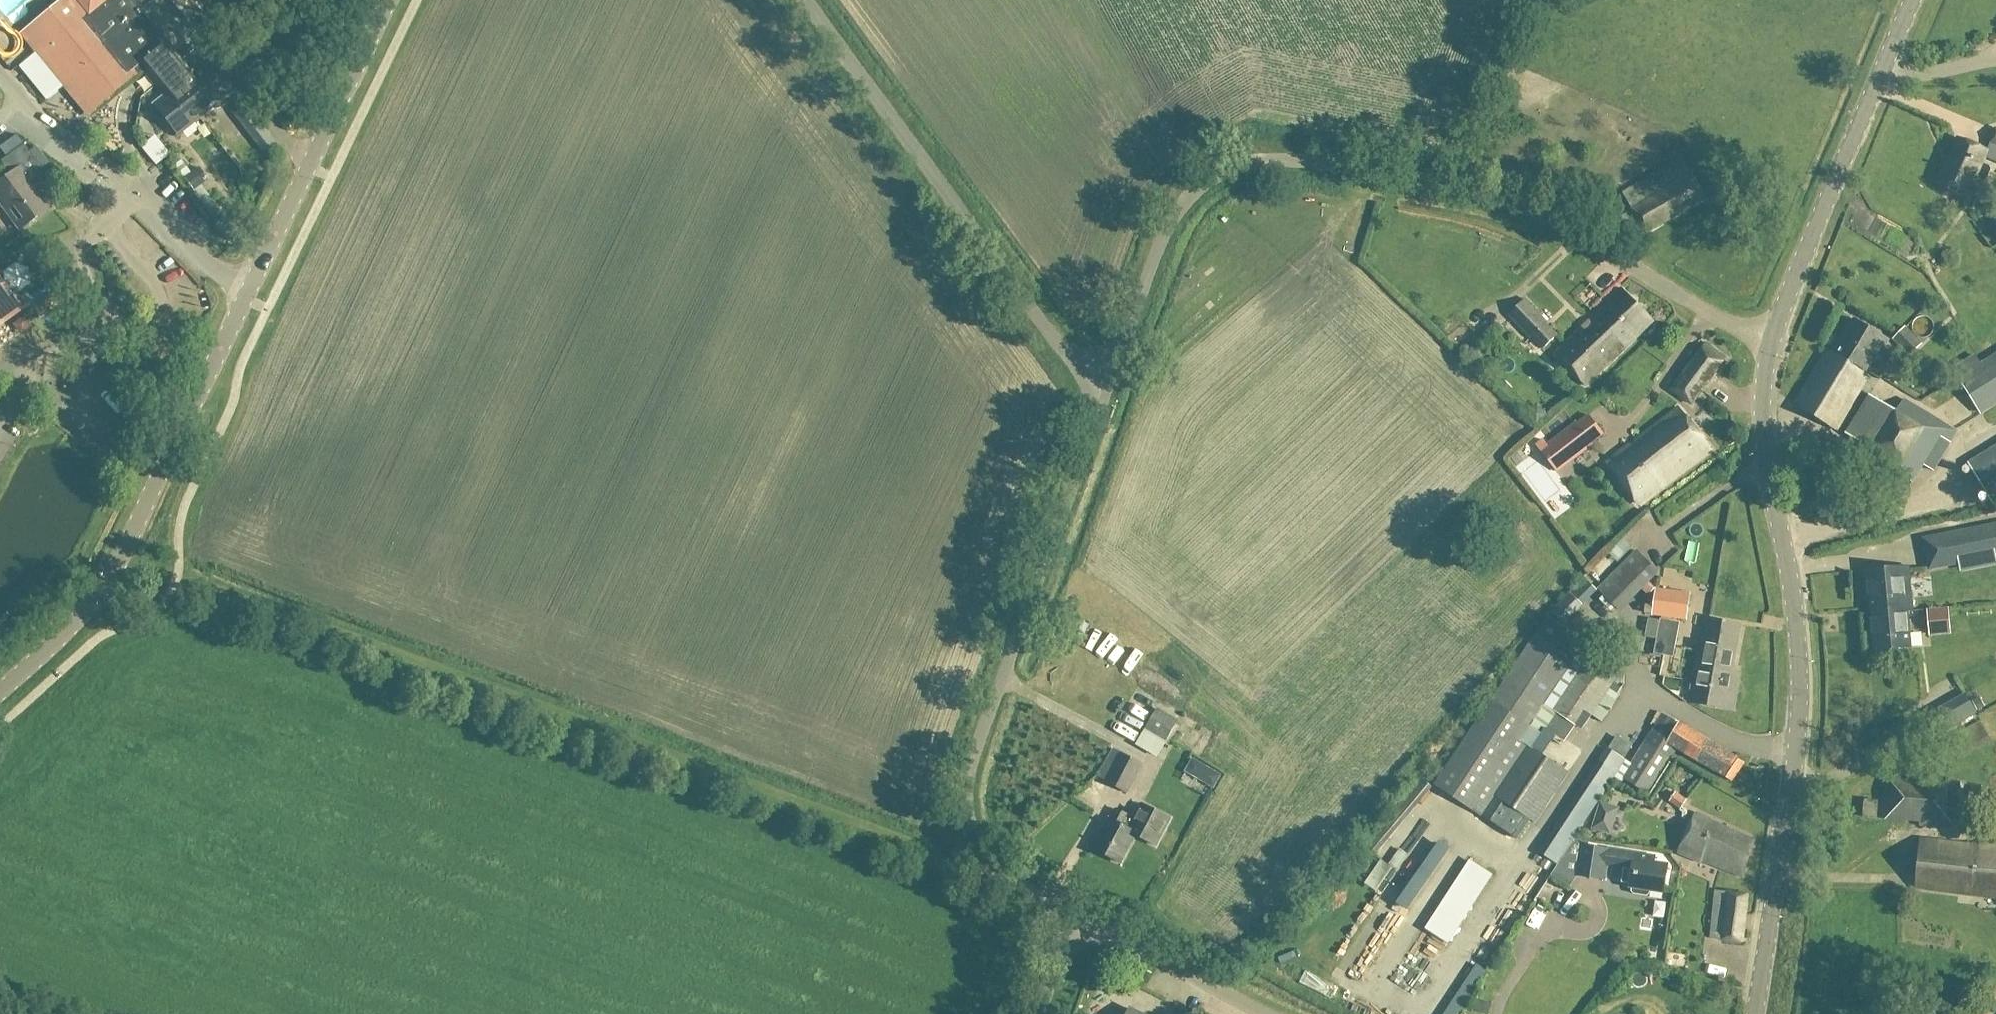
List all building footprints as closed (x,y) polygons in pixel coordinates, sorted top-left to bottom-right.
[(17,29),(36,18),(29,5),(38,0),(1,0),(17,29)] [(141,10),(153,0),(107,0),(104,3),(102,0),(73,0),(29,36),(40,49),(68,83),(88,107),(141,64),(166,95),(206,62),(196,49),(182,61),(141,10)] [(68,83),(40,49),(17,68),(46,102),(68,83)] [(206,62),(166,95),(154,104),(179,136),(203,116),(199,110),(208,104),(212,109),(215,109),(218,109),(221,107),(230,100),(232,98),(234,95),(234,91),(235,91),(210,59),(206,62)] [(136,116),(144,148),(155,145),(147,113),(136,116)] [(265,132),(255,140),(264,152),(275,144),(265,132)] [(1969,194),(1976,179),(1983,182),(1987,181),(1991,171),(1989,167),(1982,164),(1988,152),(1957,139),(1939,182),(1969,194)] [(28,184),(43,173),(22,146),(0,162),(0,165),(9,176),(0,183),(0,204),(20,230),(49,209),(28,184)] [(187,176),(193,171),(181,156),(175,161),(187,176)] [(1705,200),(1682,159),(1622,194),(1633,211),(1622,217),(1635,238),(1645,232),(1646,234),(1705,200)] [(36,253),(28,259),(37,271),(45,265),(36,253)] [(24,310),(0,278),(0,327),(24,310)] [(1622,290),(1589,323),(1619,354),(1653,321),(1622,290)] [(59,297),(39,311),(53,331),(73,317),(59,297)] [(1541,351),(1558,335),(1546,323),(1548,322),(1526,299),(1507,317),(1529,340),(1530,339),(1541,351)] [(1868,375),(1888,341),(1853,319),(1832,354),(1828,351),(1795,405),(1836,430),(1869,376),(1868,375)] [(1619,354),(1589,323),(1555,355),(1586,387),(1619,354)] [(1905,328),(1893,340),(1910,357),(1922,345),(1905,328)] [(1692,405),(1726,359),(1706,344),(1672,390),(1692,405)] [(1981,414),(1995,405),(1995,356),(1959,378),(1981,414)] [(1870,396),(1847,434),(1874,450),(1867,463),(1909,488),(1923,466),(1933,472),(1957,433),(1905,401),(1897,413),(1870,396)] [(1660,487),(1708,450),(1677,409),(1627,446),(1606,462),(1639,504),(1661,487),(1660,487)] [(1603,435),(1589,416),(1577,425),(1576,423),(1540,451),(1557,473),(1593,445),(1592,444),(1603,435)] [(1969,464),(1994,505),(1995,504),(1995,447),(1969,464)] [(1959,563),(1958,557),(1994,550),(1995,556),(1995,526),(1924,541),(1930,569),(1959,563)] [(1618,610),(1657,572),(1637,552),(1599,590),(1618,610)] [(1912,647),(1908,612),(1908,610),(1913,610),(1908,565),(1861,570),(1864,602),(1869,601),(1875,651),(1912,647)] [(1653,616),(1686,620),(1690,594),(1656,590),(1653,616)] [(1929,616),(1932,635),(1953,633),(1950,613),(1929,616)] [(1575,724),(1581,728),(1623,663),(1585,639),(1584,641),(1545,616),(1435,786),(1482,817),(1495,796),(1535,822),(1568,772),(1542,755),(1555,736),(1564,741),(1575,724)] [(1696,649),(1694,661),(1687,703),(1708,707),(1708,706),(1732,711),(1739,672),(1731,671),(1739,625),(1707,619),(1701,650),(1696,649)] [(1964,696),(1946,706),(1956,725),(1975,714),(1964,696)] [(1678,751),(1731,782),(1745,763),(1665,715),(1632,765),(1609,749),(1579,794),(1595,805),(1614,777),(1623,782),(1625,780),(1648,795),(1678,751)] [(1147,729),(1168,742),(1175,729),(1154,717),(1147,729)] [(1979,721),(1958,733),(1944,741),(1953,758),(1966,749),(1972,758),(1993,743),(1979,721)] [(1105,782),(1126,793),(1140,764),(1113,750),(1096,777),(1105,782)] [(1217,784),(1223,772),(1196,760),(1191,772),(1217,784)] [(1925,779),(1925,782),(1885,780),(1883,820),(1920,822),(1920,826),(1956,830),(1960,782),(1925,779)] [(1681,809),(1687,800),(1676,793),(1670,802),(1681,809)] [(1876,819),(1878,802),(1865,801),(1863,818),(1876,819)] [(1602,803),(1595,825),(1610,830),(1617,807),(1602,803)] [(1136,835),(1156,844),(1169,817),(1141,804),(1134,819),(1136,835)] [(1121,863),(1136,835),(1134,819),(1115,809),(1110,820),(1109,819),(1094,850),(1121,863)] [(1740,877),(1756,842),(1696,815),(1679,851),(1699,860),(1699,859),(1740,877)] [(1970,846),(1970,847),(1920,842),(1916,889),(1995,899),(1995,848),(1970,846)] [(1630,887),(1633,887),(1632,892),(1634,894),(1648,896),(1650,894),(1651,890),(1664,892),(1668,866),(1654,864),(1655,857),(1581,847),(1577,877),(1605,881),(1606,867),(1624,869),(1622,883),(1630,884),(1630,887)] [(1372,884),(1384,891),(1396,871),(1384,864),(1372,884)] [(1446,928),(1491,880),(1477,867),(1432,916),(1446,928)] [(1743,943),(1748,895),(1716,891),(1711,939),(1722,940),(1722,941),(1743,943)]
